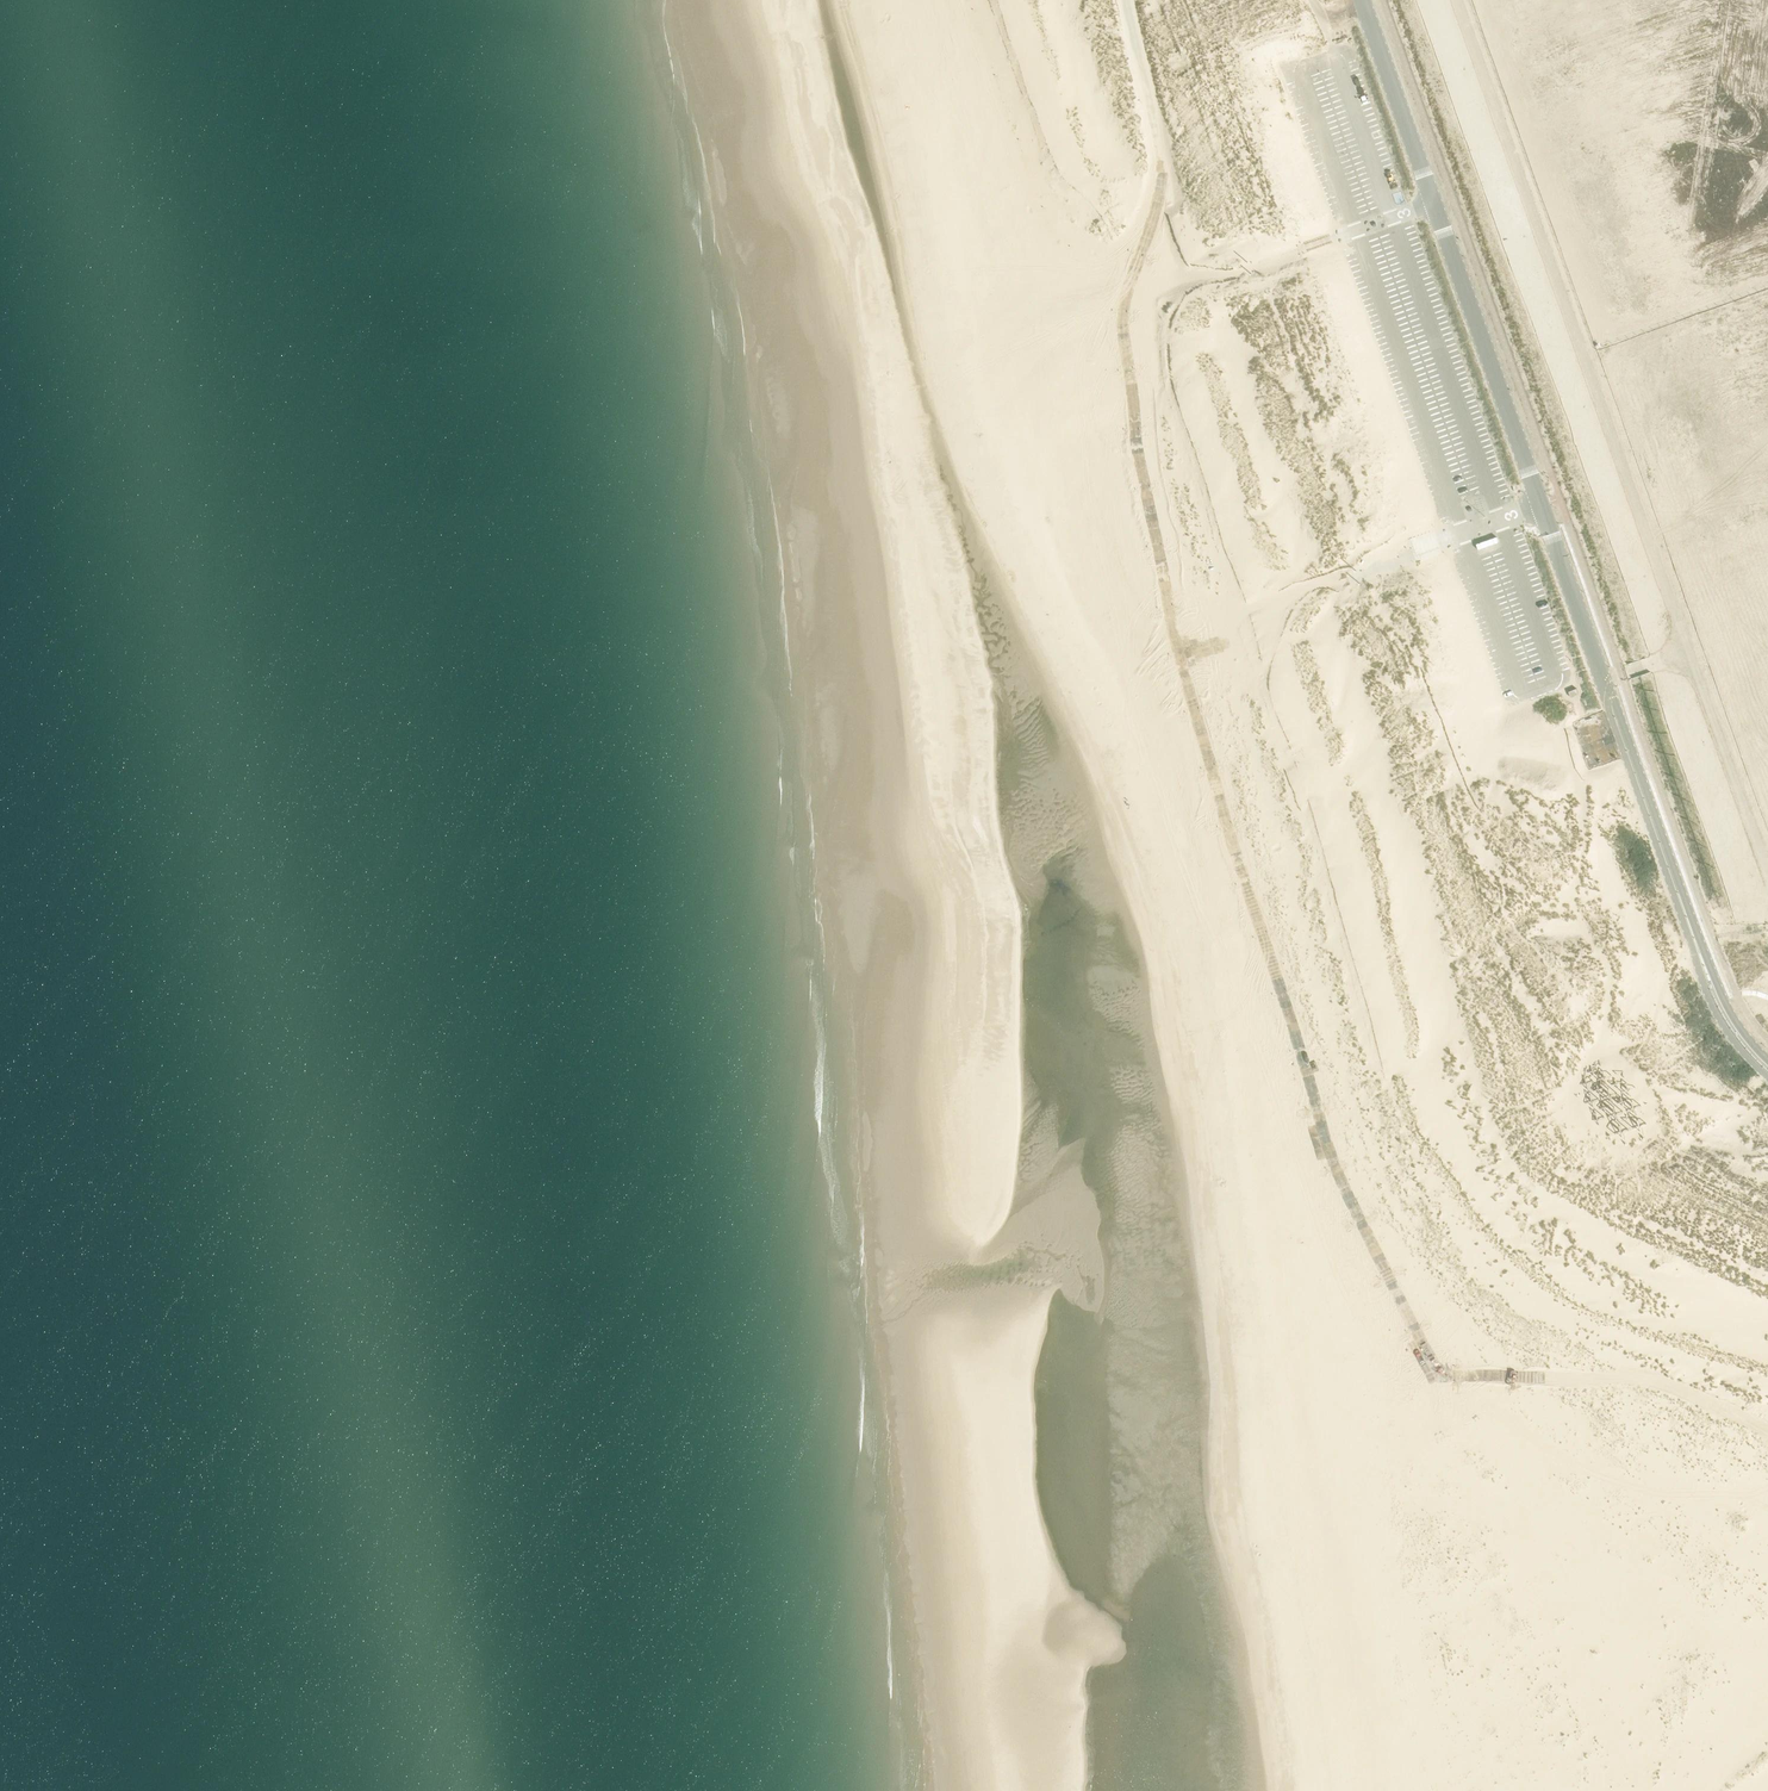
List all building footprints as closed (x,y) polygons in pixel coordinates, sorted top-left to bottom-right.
[(1478,549),(1498,542),(1496,536),(1476,543),(1478,549)]
